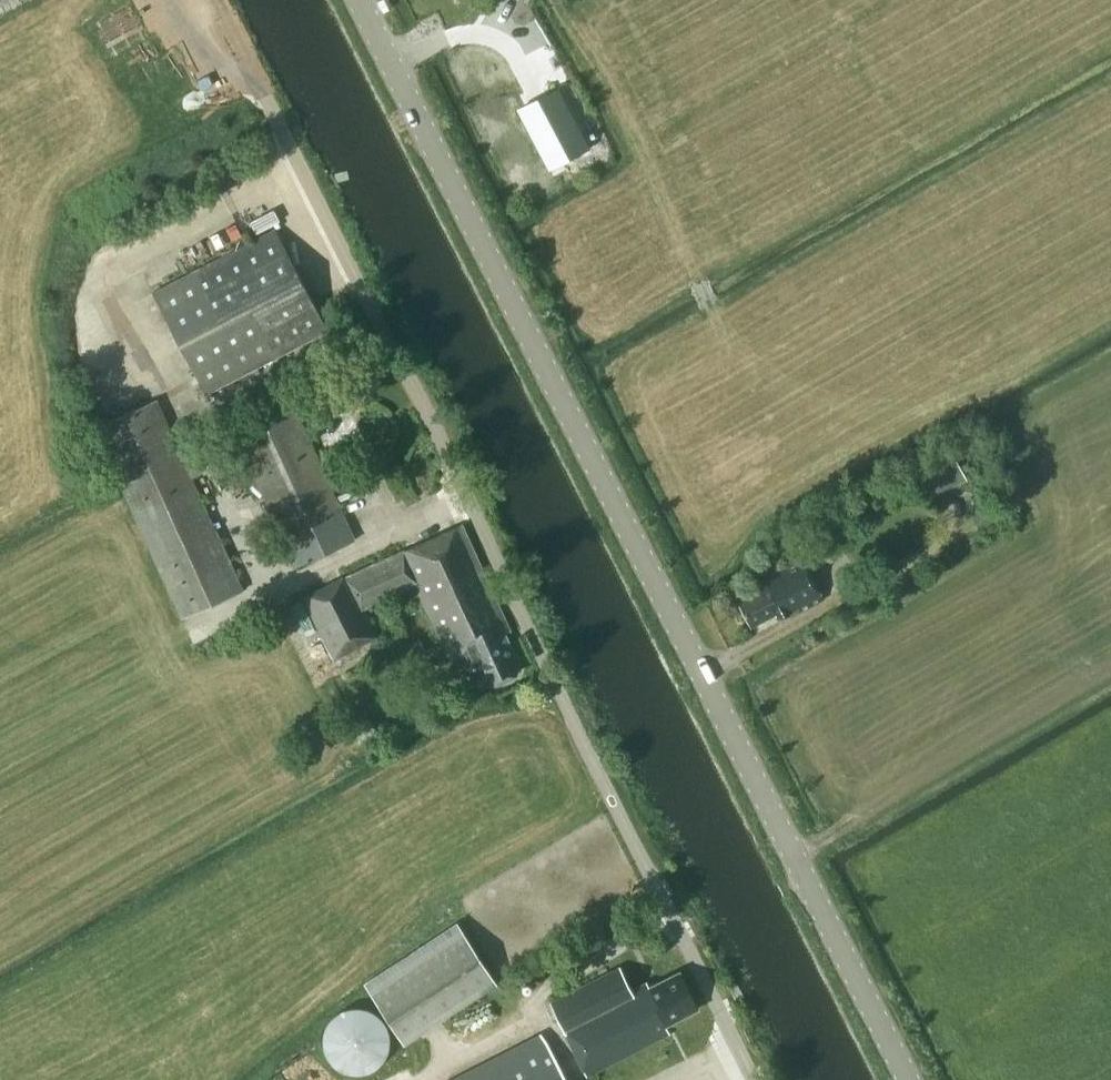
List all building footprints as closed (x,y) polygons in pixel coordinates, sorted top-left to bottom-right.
[(566,45),(544,57),(561,89),(583,77),(566,45)] [(558,88),(518,109),(549,168),(589,147),(558,88)] [(275,228),(153,291),(205,392),(328,329),(275,228)] [(356,538),(294,397),(232,424),(294,565),(356,538)] [(244,587),(157,398),(94,427),(180,616),(244,587)] [(914,466),(930,497),(967,478),(950,446),(914,466)] [(511,631),(515,629),(466,524),(457,527),(456,525),(308,594),(309,596),(305,598),(333,659),(379,638),(365,609),(416,585),(451,658),(466,651),(470,660),(466,670),(472,682),(486,685),(495,681),(501,683),(520,675),(525,662),(511,631)] [(800,610),(823,598),(802,560),(758,584),(762,592),(739,604),(751,625),(776,613),(779,619),(794,611),(792,607),(797,604),(800,610)] [(457,922),(364,982),(405,1045),(498,985),(457,922)] [(667,1025),(700,1009),(681,973),(651,987),(648,981),(631,990),(620,967),(551,1002),(588,1076),(672,1035),(667,1025)] [(387,1050),(389,1040),(387,1030),(383,1021),(375,1013),(366,1009),(356,1007),(346,1009),(336,1013),(329,1021),(324,1030),(323,1040),(324,1050),(329,1060),(336,1067),(346,1072),(356,1073),(366,1072),(375,1067),(383,1060),(387,1050)] [(545,1039),(540,1033),(448,1079),(567,1079),(545,1039)]
